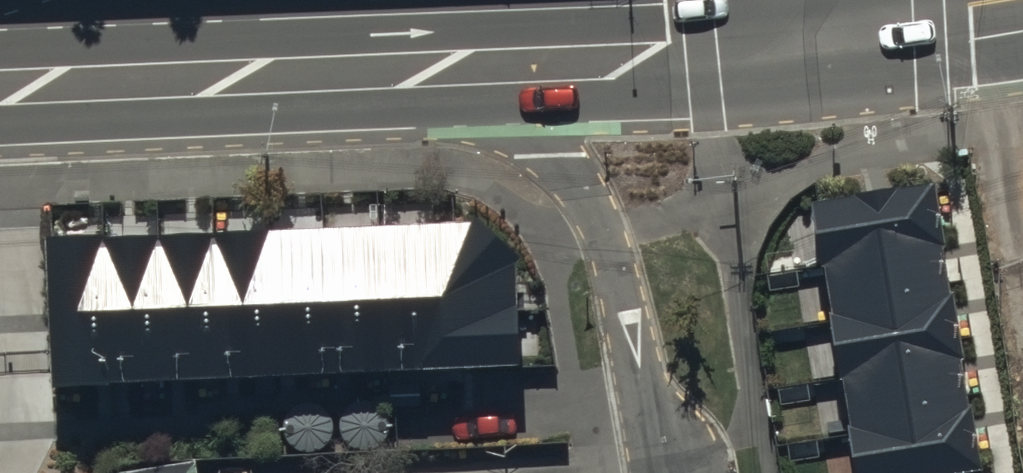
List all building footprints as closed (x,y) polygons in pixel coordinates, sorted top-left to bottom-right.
[(937,189),(816,209),(826,266),(947,246),(937,189)] [(479,241),(439,242),(445,391),(526,388),(522,278),(479,241)] [(445,391),(439,242),(384,244),(390,393),(445,391)] [(390,393),(384,244),(329,246),(334,395),(390,393)] [(112,254),(112,246),(55,248),(61,405),(117,403),(112,254)] [(334,395),(329,246),(274,248),(280,397),(334,395)] [(947,246),(826,266),(836,323),(956,302),(947,246)] [(280,397),(274,248),(220,250),(225,399),(280,397)] [(225,399),(220,250),(166,252),(171,401),(225,399)] [(171,401),(166,252),(112,254),(117,403),(171,401)] [(956,302),(836,323),(845,380),(966,360),(956,302)] [(966,360),(845,380),(855,437),(976,416),(966,360)] [(855,437),(861,472),(985,472),(976,416),(855,437)]
